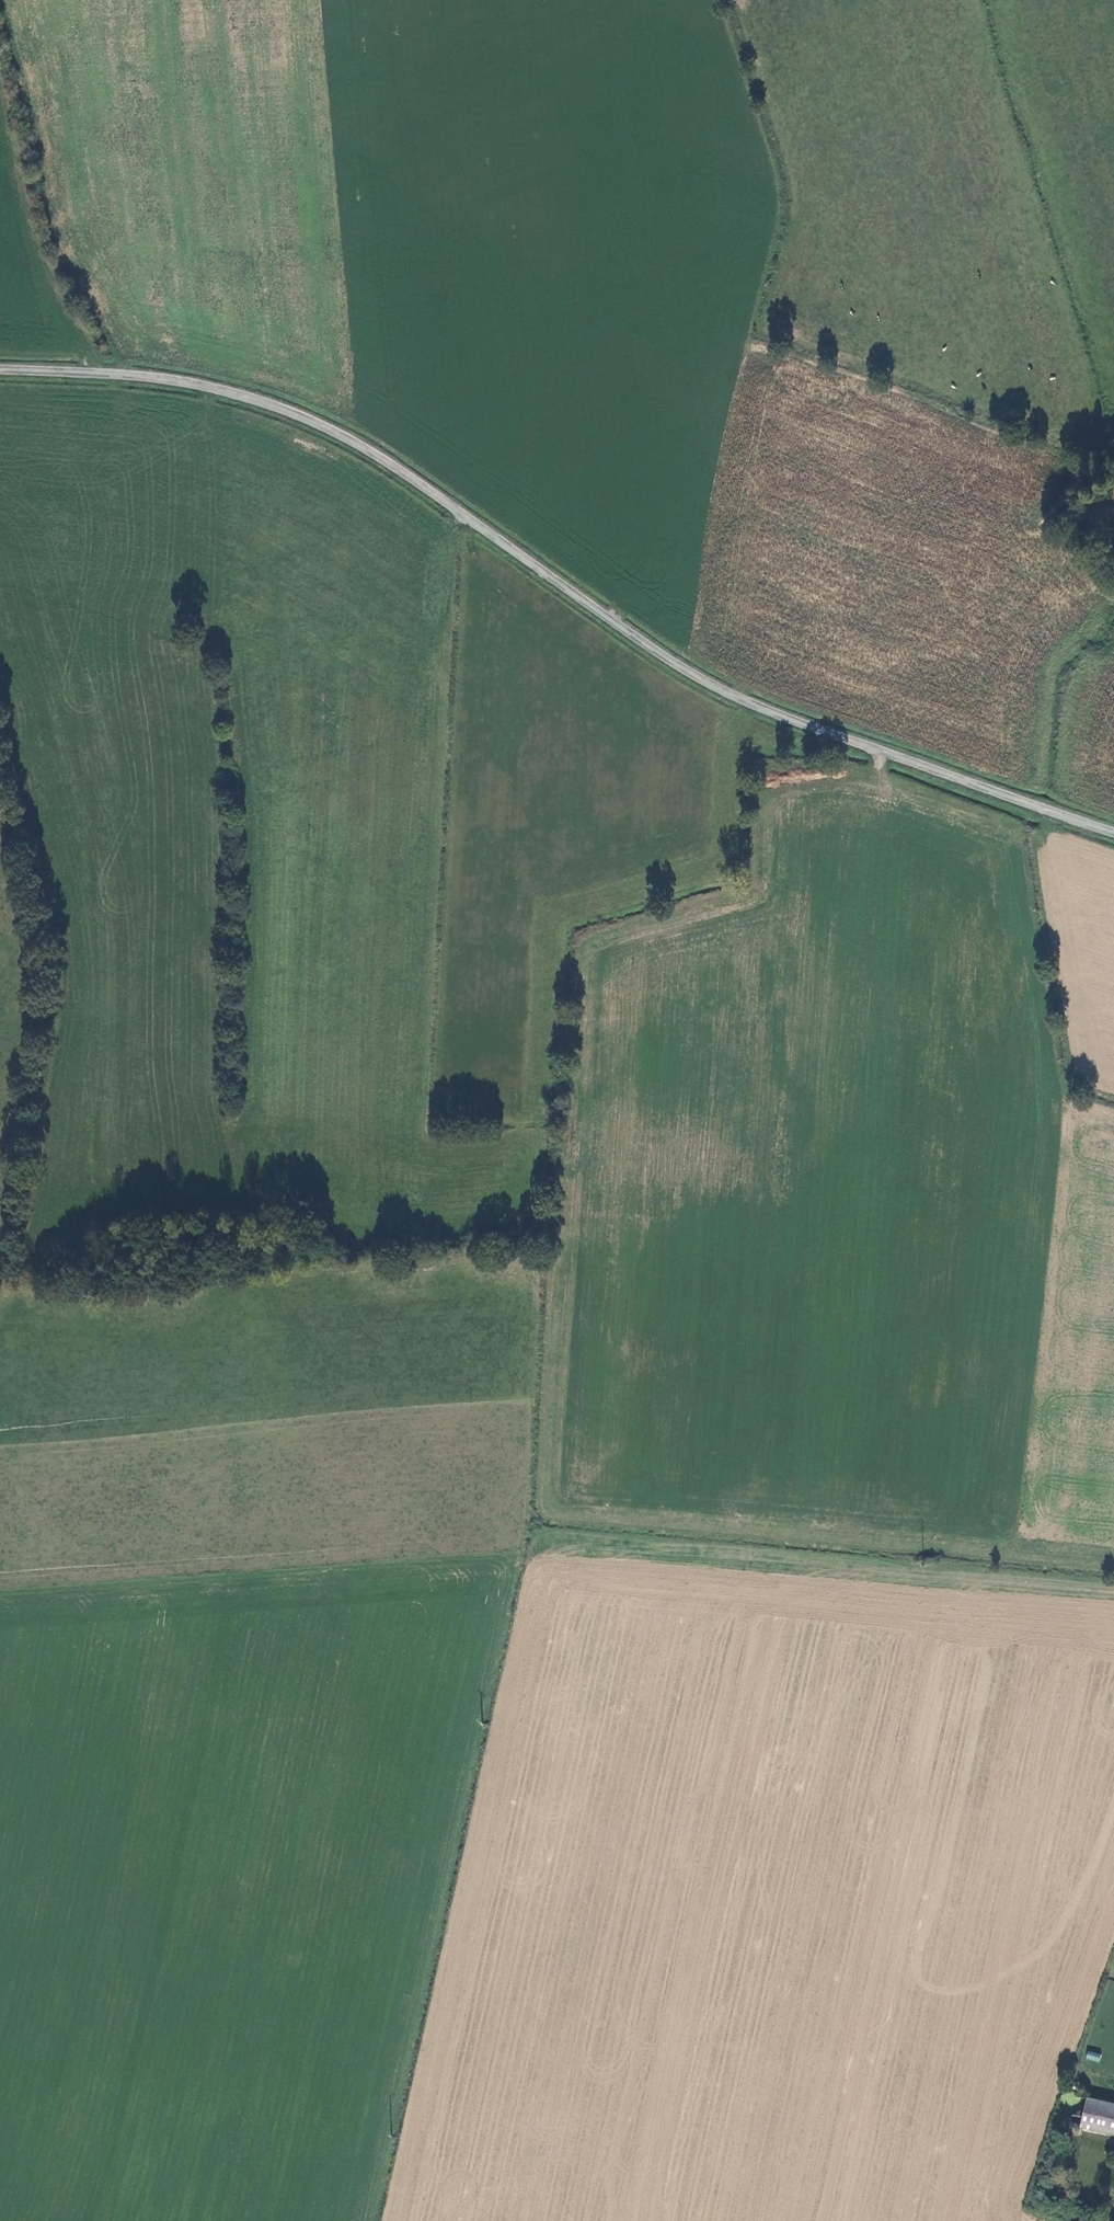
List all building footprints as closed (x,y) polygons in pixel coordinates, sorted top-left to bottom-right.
[(1087,2051),(1086,2059),(1099,2062),(1101,2054),(1087,2051)] [(1079,2133),(1113,2141),(1113,2102),(1088,2096),(1079,2133)]
